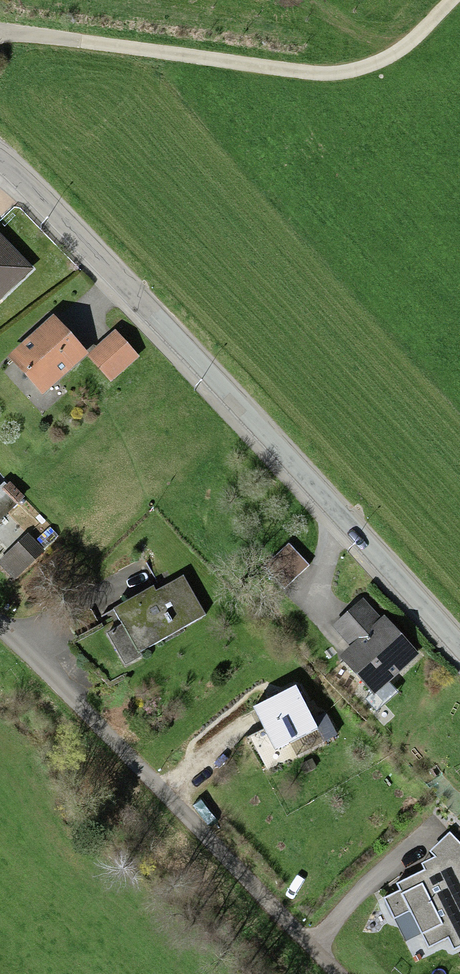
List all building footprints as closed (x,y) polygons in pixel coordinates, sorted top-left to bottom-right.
[(30,270),(0,238),(0,299),(30,270)] [(88,353),(54,315),(8,356),(43,394),(88,353)] [(115,329),(86,355),(111,382),(139,356),(115,329)] [(10,481),(1,489),(16,505),(25,496),(10,481)] [(0,560),(0,565),(14,580),(45,551),(28,533),(0,560)] [(309,565),(289,542),(263,565),(284,588),(309,565)] [(123,624),(140,653),(207,614),(184,574),(156,589),(154,586),(114,608),(123,624)] [(380,616),(363,598),(332,626),(351,646),(340,655),(375,693),(419,653),(384,613),(380,616)] [(140,653),(123,624),(106,634),(125,665),(142,655),(140,653)] [(297,683),(252,706),(275,750),(319,728),(325,740),(337,734),(325,710),(314,716),(297,683)] [(384,897),(407,942),(423,934),(429,947),(448,937),(454,949),(459,946),(459,842),(450,831),(430,851),(436,856),(421,863),(424,869),(395,884),(398,890),(384,897)]
